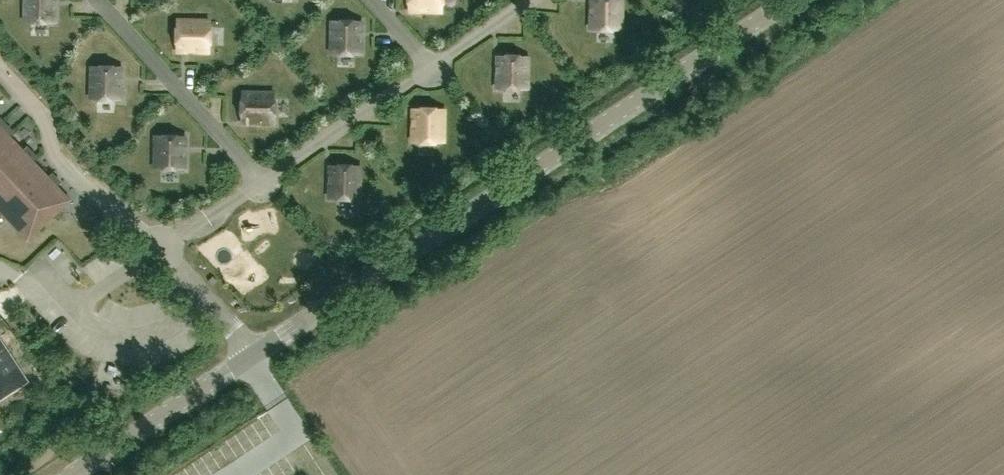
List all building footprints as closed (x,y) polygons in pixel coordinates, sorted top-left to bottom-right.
[(24,21),(55,22),(55,0),(25,0),(24,21)] [(409,10),(442,11),(442,0),(409,0),(409,10)] [(590,28),(621,29),(621,0),(591,0),(590,28)] [(177,20),(177,51),(209,51),(210,21),(177,20)] [(362,21),(331,20),(331,53),(361,54),(362,21)] [(528,56),(497,55),(496,88),(527,89),(528,56)] [(121,66),(91,66),(90,99),(121,99),(121,66)] [(275,92),(242,92),(241,122),(274,123),(275,92)] [(444,109),(413,108),(412,141),(443,142),(444,109)] [(22,148),(0,125),(0,168),(22,148)] [(185,136),(155,135),(154,168),(185,168),(185,136)] [(22,148),(0,168),(0,210),(3,213),(1,214),(27,241),(71,200),(22,148)] [(360,166),(329,165),(329,198),(360,198),(360,166)] [(251,291),(268,276),(253,259),(236,275),(251,291)] [(27,381),(0,340),(0,398),(27,381)]
